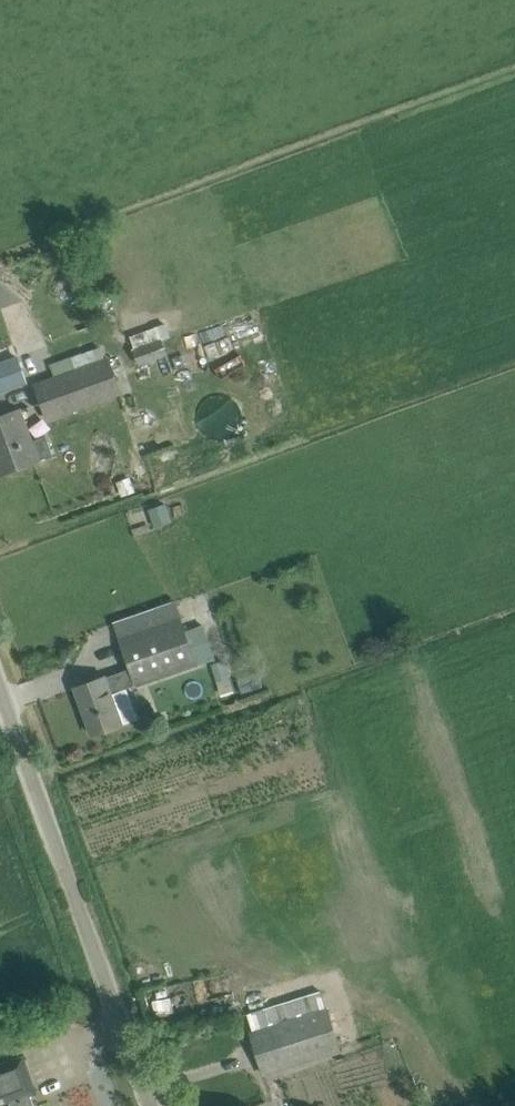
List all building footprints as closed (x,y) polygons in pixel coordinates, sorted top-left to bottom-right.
[(141,366),(169,356),(158,325),(130,335),(141,366)] [(0,362),(0,393),(30,383),(19,355),(0,362)] [(35,386),(48,421),(124,394),(111,357),(35,386)] [(25,466),(35,462),(29,445),(33,444),(21,409),(0,417),(0,475),(25,466)] [(149,508),(156,528),(173,522),(166,503),(149,508)] [(126,688),(197,663),(216,656),(205,624),(185,631),(181,619),(120,641),(130,668),(75,688),(92,735),(122,724),(122,723),(137,718),(126,688)] [(237,678),(242,693),(264,687),(260,672),(237,678)] [(340,1050),(327,1008),(321,990),(245,1014),(264,1074),(340,1050)] [(23,1057),(0,1065),(0,1103),(9,1100),(11,1105),(35,1105),(30,1093),(35,1091),(23,1057)]
